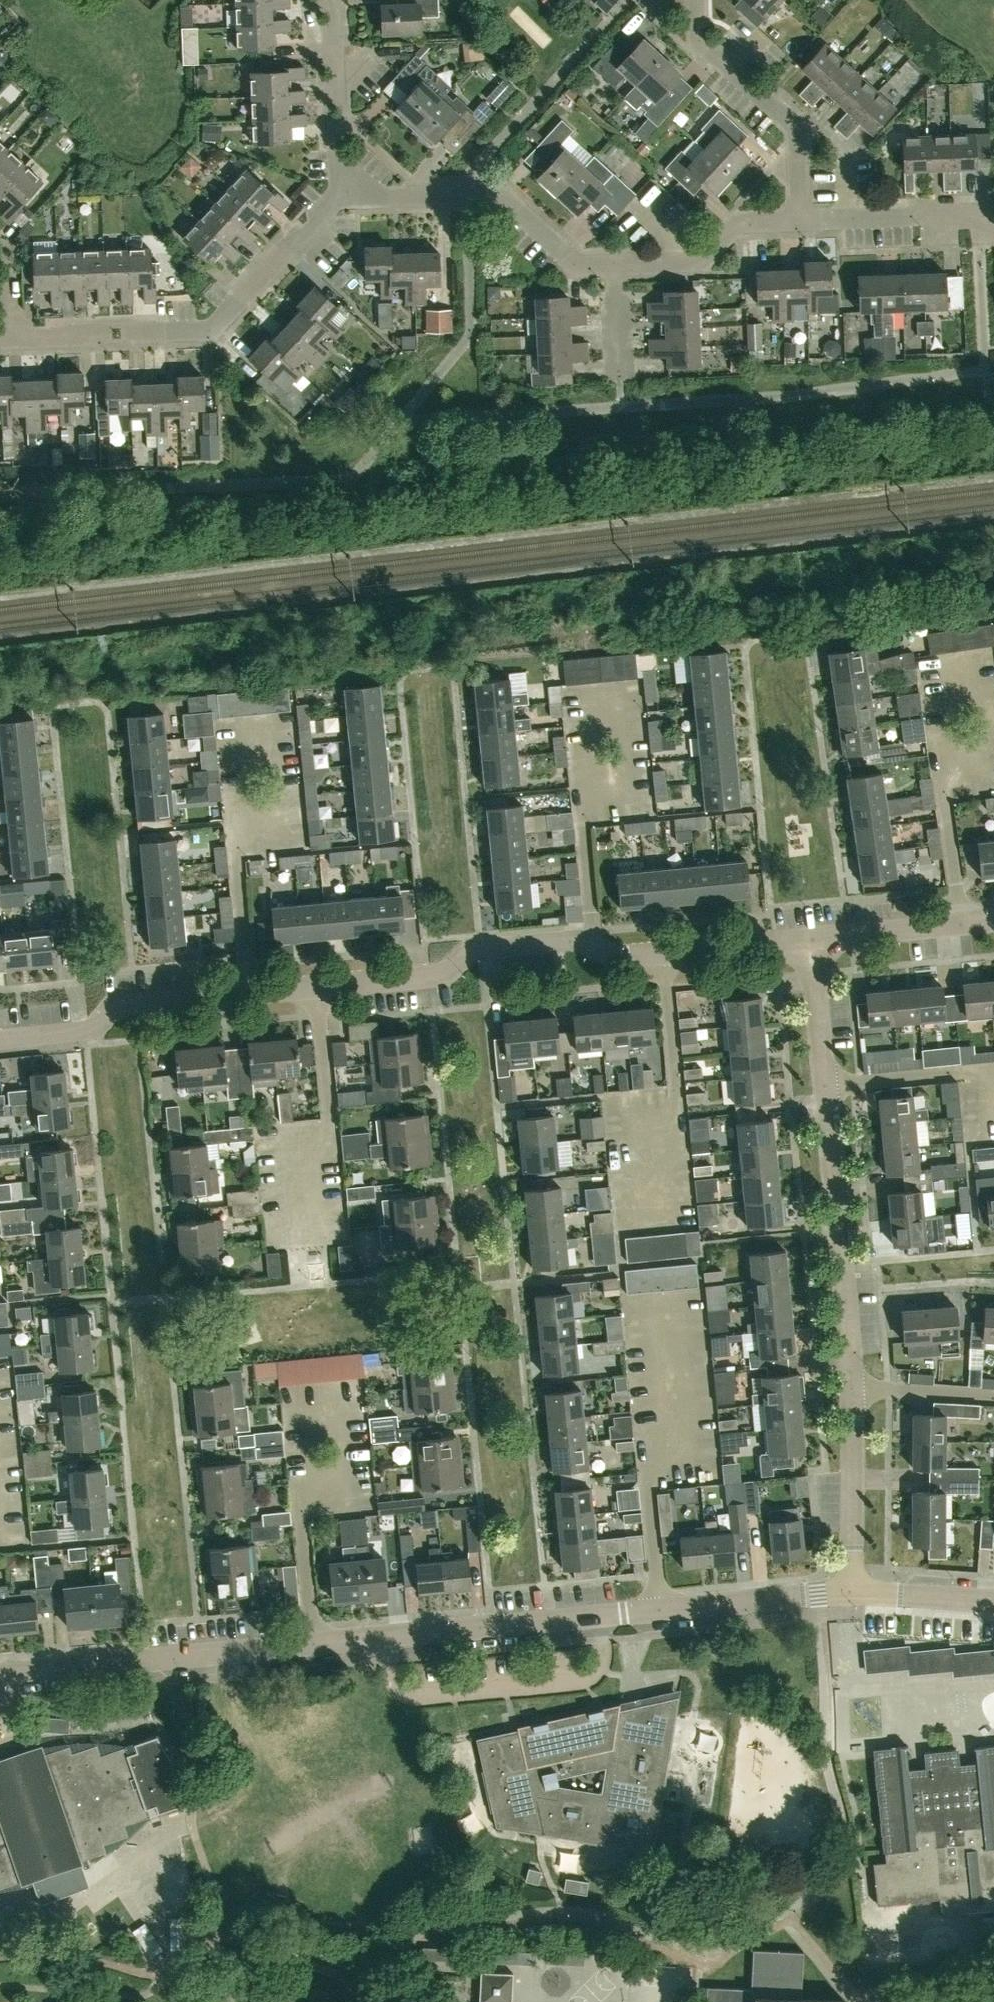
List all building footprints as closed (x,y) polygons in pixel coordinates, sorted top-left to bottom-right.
[(272,20),(271,8),(290,8),(290,0),(236,0),(237,22),(272,20)] [(420,32),(420,17),(438,16),(438,0),(409,0),(409,6),(381,6),(382,33),(420,32)] [(780,0),(748,0),(752,3),(742,14),(757,26),(780,0)] [(823,27),(834,16),(822,5),(811,16),(823,27)] [(894,39),(901,31),(885,16),(877,24),(894,39)] [(238,50),(273,48),(272,32),(291,31),(290,20),(272,20),(237,22),(238,50)] [(635,84),(661,55),(643,38),(626,57),(613,45),(593,67),(605,78),(606,77),(614,84),(624,73),(635,84)] [(805,99),(843,59),(825,42),(802,67),(813,78),(799,93),(805,99)] [(440,98),(446,92),(451,87),(415,54),(396,75),(413,90),(397,108),(398,108),(395,112),(413,128),(440,98)] [(670,85),(681,74),(661,55),(635,84),(623,97),(635,108),(639,104),(645,110),(643,113),(657,126),(684,97),(670,85)] [(836,99),(860,74),(843,59),(805,99),(812,105),(826,90),(836,99)] [(488,68),(488,64),(484,61),(480,61),(476,64),(477,69),(480,72),(485,72),(488,68)] [(251,92),(287,91),(286,79),(304,78),(304,67),(285,68),(285,72),(251,73),(251,92)] [(207,79),(206,68),(198,68),(198,79),(207,79)] [(840,131),(877,90),(860,74),(836,99),(846,109),(832,124),(840,131)] [(495,100),(511,110),(522,93),(506,83),(495,100)] [(252,115),(288,114),(287,102),(305,102),(305,90),(287,91),(251,92),(252,115)] [(872,132),(895,107),(877,90),(840,131),(847,138),(861,122),(872,132)] [(474,111),(457,95),(448,105),(440,98),(413,128),(431,145),(434,142),(435,142),(451,125),(467,140),(486,120),(495,110),(483,100),(474,111)] [(43,110),(38,105),(33,111),(38,115),(43,110)] [(733,173),(750,154),(731,138),(741,127),(720,107),(701,128),(712,139),(704,147),(713,155),(733,173)] [(50,121),(53,117),(45,110),(39,117),(43,121),(50,121)] [(253,144),(289,142),(288,125),(306,125),(305,113),(288,114),(252,115),(253,144)] [(557,195),(575,176),(584,166),(560,145),(573,130),(561,119),(533,150),(550,165),(538,177),(557,195)] [(219,141),(219,125),(201,124),(201,140),(219,141)] [(952,189),(962,189),(962,168),(976,167),(975,133),(950,134),(952,189)] [(952,189),(950,134),(927,135),(928,169),(943,168),(944,190),(952,189)] [(905,192),(915,191),(914,170),(928,169),(927,135),(903,136),(905,192)] [(8,150),(0,142),(0,159),(8,150)] [(639,153),(646,145),(642,142),(635,150),(639,153)] [(716,193),(733,173),(713,155),(704,147),(693,160),(682,150),(666,166),(694,193),(704,182),(716,193)] [(25,165),(8,150),(0,159),(0,193),(25,165)] [(594,155),(584,166),(575,176),(557,195),(577,213),(587,201),(594,193),(605,203),(624,182),(606,166),(594,155)] [(192,176),(201,165),(190,156),(181,167),(192,176)] [(43,182),(25,165),(0,193),(0,200),(5,195),(13,203),(1,216),(9,224),(22,209),(20,207),(43,182)] [(272,193),(247,170),(231,187),(257,211),(259,209),(267,199),(280,211),(288,203),(274,190),(272,193)] [(665,184),(645,196),(651,206),(671,194),(665,184)] [(257,211),(231,187),(214,205),(240,229),(244,225),(252,217),(265,228),(272,220),(259,209),(257,211)] [(240,229),(214,205),(199,222),(225,246),(228,242),(236,234),(249,246),(257,237),(244,225),(240,229)] [(33,213),(28,208),(22,214),(27,219),(33,213)] [(225,246),(199,222),(183,239),(209,263),(220,251),(233,263),(241,254),(228,242),(225,246)] [(13,239),(20,245),(27,237),(20,231),(13,239)] [(391,286),(390,254),(390,247),(366,248),(367,279),(381,279),(381,297),(392,297),(391,286)] [(152,283),(151,249),(124,250),(126,303),(133,303),(132,285),(145,285),(145,303),(157,302),(156,283),(152,283)] [(126,303),(124,250),(99,251),(101,304),(110,304),(110,286),(121,286),(121,303),(126,303)] [(101,304),(99,251),(73,252),(74,287),(75,305),(87,305),(86,287),(98,287),(98,305),(101,304)] [(63,306),(63,288),(74,287),(73,252),(48,253),(49,288),(52,288),(52,306),(63,306)] [(49,288),(48,253),(22,254),(23,279),(35,278),(35,289),(49,288)] [(416,304),(414,253),(390,254),(391,286),(405,285),(406,304),(416,304)] [(416,304),(426,304),(425,285),(440,285),(439,253),(414,253),(416,304)] [(177,263),(182,274),(195,267),(190,256),(177,263)] [(808,312),(817,311),(816,293),(831,292),(830,260),(806,261),(806,269),(807,301),(808,312)] [(784,320),(794,320),(793,301),(807,301),(806,269),(782,270),(784,320)] [(784,320),(782,270),(757,271),(758,303),(773,302),(774,320),(784,320)] [(926,308),(948,307),(946,271),(925,272),(926,308)] [(904,309),(926,308),(925,272),(903,273),(904,309)] [(884,336),(881,273),(858,274),(860,311),(871,311),(871,323),(874,323),(875,336),(884,336)] [(884,336),(894,336),(893,310),(904,309),(903,273),(881,273),(884,336)] [(488,286),(488,298),(500,298),(500,286),(488,286)] [(329,320),(339,309),(315,287),(298,305),(303,310),(303,309),(327,332),(336,340),(342,333),(329,320)] [(649,311),(699,309),(698,290),(665,291),(665,301),(649,302),(649,311)] [(569,306),(569,296),(536,298),(537,316),(586,314),(586,306),(569,306)] [(323,361),(330,354),(317,342),(327,332),(303,309),(303,310),(286,327),(323,361)] [(426,332),(452,331),(452,309),(426,309),(426,332)] [(699,326),(699,309),(649,311),(650,319),(666,319),(667,328),(699,326)] [(537,334),(570,333),(570,324),(587,323),(586,314),(537,316),(537,334)] [(927,333),(935,332),(935,319),(926,320),(927,333)] [(918,333),(927,333),(926,320),(917,321),(918,333)] [(748,350),(763,349),(762,322),(748,323),(748,350)] [(651,347),(700,344),(699,326),(667,328),(667,338),(650,338),(651,347)] [(323,361),(286,327),(270,344),(294,366),(304,357),(316,368),(323,361)] [(571,342),(570,333),(537,334),(538,352),(588,350),(588,341),(571,342)] [(403,336),(403,350),(409,350),(416,349),(416,336),(403,336)] [(303,375),(294,367),(294,366),(270,344),(266,340),(249,358),(273,380),(283,370),(296,382),(303,375)] [(827,357),(836,357),(840,353),(841,346),(837,341),(829,340),(823,344),(823,351),(827,357)] [(785,356),(797,356),(797,342),(786,342),(785,356)] [(701,363),(700,344),(651,347),(651,357),(668,356),(669,365),(701,363)] [(894,346),(884,347),(885,357),(894,357),(894,346)] [(885,357),(884,347),(873,347),(873,358),(885,357)] [(531,386),(556,385),(555,371),(572,370),(572,361),(588,360),(588,350),(538,352),(539,371),(531,372),(531,386)] [(729,352),(730,373),(744,372),(743,352),(729,352)] [(372,356),(365,364),(373,372),(380,364),(372,356)] [(84,405),(83,372),(58,373),(58,380),(59,380),(60,413),(61,425),(70,424),(70,406),(84,405)] [(11,381),(11,376),(0,376),(0,409),(2,409),(3,427),(12,427),(12,415),(13,415),(11,381)] [(181,429),(191,428),(190,410),(205,410),(204,376),(179,377),(179,383),(181,417),(181,429)] [(352,386),(361,395),(368,386),(360,378),(352,386)] [(132,418),(131,385),(132,385),(131,379),(106,379),(108,413),(123,413),(123,430),(132,430),(132,418)] [(35,380),(11,381),(13,415),(26,414),(27,432),(29,432),(37,432),(35,380)] [(37,432),(47,431),(46,413),(60,413),(59,380),(58,380),(35,380),(37,432)] [(313,401),(322,392),(310,381),(303,389),(302,391),(313,401)] [(157,435),(167,435),(167,417),(181,417),(179,383),(156,384),(157,435)] [(156,384),(132,385),(131,385),(132,418),(147,418),(147,436),(148,436),(157,435),(156,384)] [(350,386),(334,403),(345,413),(360,396),(350,386)] [(220,458),(219,434),(217,434),(216,412),(202,413),(203,434),(200,435),(201,459),(220,458)] [(37,432),(29,432),(29,443),(37,443),(37,432)] [(80,457),(96,456),(95,432),(79,433),(80,457)] [(157,435),(148,436),(148,446),(158,446),(157,435)] [(53,463),(62,463),(61,447),(52,447),(53,463)] [(38,464),(48,464),(48,449),(37,449),(38,464)] [(122,466),(133,466),(133,456),(122,456),(122,466)] [(991,644),(990,636),(988,624),(976,625),(979,646),(991,644)] [(967,648),(979,646),(976,625),(964,627),(967,648)] [(954,650),(967,648),(964,627),(951,629),(954,650)] [(941,652),(954,650),(951,629),(938,631),(941,652)] [(928,653),(941,652),(938,631),(925,633),(928,653)] [(866,673),(866,674),(881,671),(879,660),(865,662),(863,647),(827,653),(830,678),(866,673)] [(691,681),(727,677),(724,651),(688,654),(691,681)] [(904,667),(915,666),(913,651),(902,653),(904,667)] [(623,680),(635,679),(633,654),(620,655),(623,680)] [(612,681),(623,680),(620,655),(609,656),(612,681)] [(600,682),(612,681),(609,656),(597,657),(600,682)] [(587,683),(600,682),(597,657),(585,658),(587,683)] [(576,684),(587,683),(585,658),(574,659),(576,684)] [(564,685),(576,684),(574,659),(561,660),(564,685)] [(906,683),(917,681),(915,666),(904,667),(906,683)] [(644,685),(656,684),(655,669),(642,670),(644,685)] [(834,703),(870,698),(866,674),(866,673),(830,678),(834,703)] [(693,706),(730,703),(727,677),(691,681),(693,706)] [(527,692),(511,693),(509,678),(473,682),(475,708),(512,705),(528,703),(527,692)] [(549,701),(562,700),(560,684),(548,686),(549,701)] [(645,701),(658,700),(656,684),(644,685),(645,701)] [(345,714),(382,711),(379,685),(343,688),(345,714)] [(277,713),(290,711),(287,688),(275,689),(277,713)] [(265,714),(277,713),(275,689),(263,690),(265,714)] [(254,715),(265,714),(263,690),(251,691),(254,715)] [(242,716),(254,715),(251,691),(240,692),(242,716)] [(231,717),(242,716),(240,692),(228,694),(231,717)] [(218,719),(231,717),(228,694),(216,695),(218,719)] [(873,723),(870,699),(870,698),(834,703),(834,704),(835,704),(838,728),(873,723)] [(551,717),(563,715),(562,700),(549,701),(551,717)] [(909,703),(910,712),(911,718),(923,716),(920,701),(909,703)] [(696,732),(732,728),(730,703),(693,706),(696,732)] [(298,720),(310,719),(309,704),(296,705),(298,720)] [(513,717),(512,705),(475,708),(478,733),(532,728),(531,716),(513,717)] [(348,739),(384,736),(382,711),(345,714),(348,739)] [(184,737),(214,734),(212,712),(182,715),(184,737)] [(125,732),(129,732),(130,742),(165,739),(163,713),(127,716),(128,717),(123,717),(125,732)] [(905,743),(926,739),(923,716),(911,718),(901,719),(905,743)] [(36,744),(33,718),(0,722),(0,748),(36,744)] [(311,734),(311,732),(324,730),(323,719),(310,720),(310,719),(298,720),(299,735),(311,734)] [(649,736),(661,734),(660,719),(647,720),(649,736)] [(842,755),(877,750),(873,723),(838,728),(842,755)] [(481,759),(517,756),(514,730),(532,729),(532,728),(478,733),(481,759)] [(698,757),(735,754),(732,728),(696,732),(698,757)] [(214,734),(203,735),(203,738),(204,750),(217,749),(216,736),(216,735),(214,735),(214,734)] [(554,751),(567,750),(565,734),(553,736),(554,751)] [(650,751),(663,750),(661,734),(649,736),(650,751)] [(350,764),(387,761),(384,736),(348,739),(350,764)] [(132,768),(168,765),(165,739),(130,742),(132,768)] [(38,769),(36,744),(0,748),(0,752),(2,773),(38,769)] [(556,767),(568,765),(567,750),(554,751),(556,767)] [(865,754),(866,763),(880,760),(879,752),(865,754)] [(301,754),(303,775),(316,773),(315,768),(314,753),(301,754)] [(701,782),(737,779),(735,754),(698,757),(701,782)] [(483,786),(519,782),(517,756),(481,759),(483,786)] [(353,790),(389,786),(387,761),(350,764),(353,790)] [(135,794),(170,790),(170,789),(171,789),(168,765),(132,768),(135,794)] [(5,798),(41,795),(38,769),(2,773),(5,798)] [(208,786),(221,785),(219,769),(206,771),(208,786)] [(654,786),(666,784),(664,769),(652,770),(654,786)] [(849,804),(885,799),(881,772),(845,778),(849,804)] [(316,773),(303,775),(304,784),(316,783),(316,777),(316,773)] [(922,793),(934,791),(931,776),(919,778),(922,793)] [(703,808),(740,805),(737,779),(701,782),(703,808)] [(655,801),(656,801),(668,800),(666,784),(654,786),(655,801)] [(209,800),(222,799),(221,785),(208,786),(209,800)] [(356,815),(392,812),(389,786),(353,790),(356,815)] [(137,819),(173,815),(170,790),(135,794),(137,819)] [(924,809),(936,806),(934,791),(922,793),(922,797),(924,809)] [(7,824),(43,820),(41,795),(5,798),(7,824)] [(993,808),(993,796),(984,797),(986,809),(993,808)] [(924,809),(922,797),(910,799),(912,810),(924,809)] [(853,830),(889,825),(885,799),(849,804),(853,830)] [(307,814),(319,813),(318,803),(306,804),(307,814)] [(488,834),(524,831),(522,805),(485,808),(488,834)] [(534,830),(562,828),(574,827),(572,811),(533,815),(534,830)] [(726,825),(742,823),(741,811),(725,813),(726,825)] [(394,838),(391,812),(392,812),(356,815),(356,816),(359,842),(394,838)] [(309,835),(321,834),(319,813),(307,814),(309,835)] [(691,828),(706,827),(705,814),(690,816),(691,828)] [(675,830),(691,828),(690,816),(674,818),(675,830)] [(10,849),(46,846),(43,820),(7,824),(10,849)] [(640,833),(656,832),(655,820),(639,821),(640,833)] [(625,835),(640,833),(639,821),(624,822),(625,835)] [(856,855),(892,850),(889,825),(853,830),(856,855)] [(928,843),(941,842),(939,826),(926,829),(928,843)] [(563,843),(576,842),(574,827),(562,828),(563,843)] [(490,860),(527,856),(524,831),(488,834),(490,860)] [(142,868),(178,865),(175,838),(139,842),(142,868)] [(993,876),(993,839),(977,841),(980,877),(993,876)] [(931,859),(944,857),(941,842),(928,843),(931,859)] [(215,861),(228,860),(226,845),(214,846),(215,861)] [(381,859),(397,857),(396,845),(380,846),(381,859)] [(12,876),(49,872),(46,846),(10,849),(12,876)] [(346,862),(361,861),(360,848),(344,850),(346,862)] [(330,864),(346,862),(344,850),(329,851),(330,864)] [(860,881),(896,876),(892,850),(856,855),(860,881)] [(295,867),(311,866),(310,853),(294,855),(295,867)] [(280,868),(295,867),(294,855),(279,856),(280,868)] [(493,886),(529,882),(527,856),(490,860),(493,886)] [(217,877),(229,876),(228,860),(215,861),(217,877)] [(722,899),(749,896),(745,860),(719,863),(722,899)] [(559,879),(579,877),(577,861),(565,862),(567,878),(559,878),(559,879)] [(697,901),(722,899),(719,863),(693,865),(697,901)] [(144,893),(180,890),(178,865),(142,868),(144,893)] [(671,904),(697,901),(693,865),(667,868),(671,904)] [(646,906),(671,904),(667,868),(642,870),(646,906)] [(620,909),(646,906),(642,870),(616,873),(620,909)] [(582,903),(579,877),(559,879),(560,894),(563,894),(565,905),(582,903)] [(35,893),(51,891),(50,879),(34,880),(35,893)] [(15,894),(14,882),(0,884),(0,896),(15,894)] [(496,912),(532,908),(529,882),(493,886),(496,912)] [(377,933),(403,930),(402,918),(415,917),(412,889),(398,890),(399,894),(373,897),(377,933)] [(147,919),(183,916),(180,890),(144,893),(147,919)] [(220,912),(233,910),(231,895),(219,896),(220,912)] [(351,935),(377,933),(373,897),(348,899),(351,935)] [(326,938),(351,935),(348,899),(322,902),(326,938)] [(301,940),(326,938),(322,902),(297,904),(301,940)] [(275,943),(301,940),(297,904),(271,907),(275,943)] [(222,927),(234,926),(233,910),(220,912),(222,927)] [(149,946),(186,942),(183,916),(147,919),(149,946)] [(31,966),(57,963),(55,947),(71,945),(68,918),(51,920),(52,928),(28,931),(31,966)] [(257,923),(258,940),(273,939),(271,921),(257,923)] [(6,968),(31,966),(28,931),(3,933),(6,968)] [(966,1016),(992,1013),(988,981),(963,984),(966,1016)] [(919,1021),(945,1018),(942,985),(915,988),(919,1021)] [(895,1023),(919,1021),(915,988),(892,990),(895,1023)] [(870,1026),(895,1023),(892,990),(866,993),(870,1026)] [(728,1026),(763,1023),(761,996),(726,1000),(728,1026)] [(628,1045),(654,1043),(650,1007),(625,1010),(628,1045)] [(602,1048),(628,1045),(625,1010),(599,1012),(602,1048)] [(577,1050),(602,1048),(599,1012),(573,1015),(575,1030),(566,1031),(567,1050),(577,1049),(577,1050)] [(680,1027),(698,1025),(697,1016),(679,1018),(680,1027)] [(557,1032),(555,1017),(529,1019),(533,1054),(558,1052),(558,1051),(567,1050),(566,1031),(557,1032)] [(533,1054),(529,1019),(503,1021),(504,1037),(494,1038),(498,1076),(510,1075),(509,1069),(534,1066),(533,1054)] [(731,1052),(766,1048),(763,1023),(728,1026),(731,1052)] [(368,1037),(370,1053),(371,1062),(379,1062),(379,1061),(415,1058),(414,1049),(418,1049),(416,1033),(376,1037),(368,1037)] [(275,1076),(276,1076),(300,1074),(296,1035),(272,1037),(275,1076)] [(275,1076),(272,1037),(248,1039),(250,1065),(238,1066),(238,1068),(240,1097),(253,1096),(252,1085),(276,1083),(276,1076),(275,1076)] [(226,1069),(224,1044),(223,1041),(207,1043),(207,1046),(198,1047),(202,1091),(203,1090),(226,1088),(227,1098),(240,1097),(238,1068),(226,1069)] [(333,1066),(346,1064),(344,1041),(331,1042),(333,1066)] [(682,1052),(700,1051),(699,1041),(681,1043),(682,1052)] [(191,1047),(191,1044),(174,1046),(178,1085),(186,1084),(187,1092),(202,1091),(198,1047),(191,1047)] [(733,1077),(768,1073),(766,1048),(731,1052),(733,1077)] [(971,1062),(987,1061),(986,1050),(970,1052),(971,1062)] [(898,1057),(897,1051),(890,1051),(873,1053),(874,1072),(900,1070),(898,1057)] [(914,1055),(898,1057),(900,1070),(915,1068),(914,1059),(914,1055)] [(924,1067),(952,1064),(960,1064),(959,1055),(923,1058),(924,1067)] [(416,1066),(415,1058),(379,1061),(379,1062),(381,1085),(421,1081),(419,1065),(416,1066)] [(685,1078),(703,1076),(702,1067),(684,1069),(685,1078)] [(644,1087),(653,1086),(652,1068),(642,1069),(644,1087)] [(8,1091),(9,1104),(65,1098),(63,1071),(30,1074),(32,1089),(8,1091)] [(620,1090),(629,1089),(627,1071),(618,1072),(620,1090)] [(595,1092),(604,1091),(602,1073),(593,1074),(595,1092)] [(736,1102),(771,1099),(768,1073),(733,1077),(736,1102)] [(556,1096),(571,1095),(569,1077),(555,1078),(556,1096)] [(912,1095),(911,1086),(892,1088),(893,1097),(880,1098),(882,1123),(914,1120),(928,1119),(927,1108),(913,1110),(912,1095)] [(351,1105),(379,1102),(378,1089),(350,1092),(351,1105)] [(687,1102),(705,1100),(704,1091),(686,1093),(687,1102)] [(950,1116),(961,1115),(959,1091),(948,1092),(950,1116)] [(279,1122),(292,1120),(289,1093),(277,1095),(279,1122)] [(65,1098),(4,1104),(0,1104),(0,1114),(5,1114),(13,1113),(13,1114),(34,1112),(35,1128),(68,1125),(65,1098)] [(168,1134),(180,1132),(177,1105),(165,1106),(168,1134)] [(544,1116),(543,1106),(528,1107),(529,1117),(518,1118),(520,1144),(555,1141),(553,1115),(544,1116)] [(387,1142),(423,1138),(423,1130),(426,1130),(424,1114),(421,1114),(384,1118),(385,1120),(377,1120),(380,1142),(387,1142)] [(581,1138),(605,1135),(603,1115),(579,1117),(581,1138)] [(953,1141),(964,1140),(961,1115),(950,1116),(953,1141)] [(740,1149),(775,1144),(773,1120),(738,1123),(740,1149)] [(885,1148),(916,1145),(914,1120),(882,1123),(885,1148)] [(216,1142),(254,1139),(252,1126),(215,1129),(216,1142)] [(208,1167),(208,1168),(217,1167),(216,1159),(208,1159),(206,1144),(216,1142),(215,1129),(206,1130),(191,1131),(192,1145),(170,1147),(165,1148),(167,1165),(171,1164),(172,1171),(208,1167)] [(342,1146),(369,1144),(368,1132),(340,1135),(342,1146)] [(170,1144),(184,1143),(183,1134),(169,1135),(170,1144)] [(387,1142),(369,1144),(342,1146),(343,1160),(388,1154),(389,1167),(429,1163),(428,1147),(424,1147),(423,1138),(387,1142)] [(710,1151),(709,1138),(691,1141),(692,1154),(715,1152),(715,1150),(710,1151)] [(587,1151),(606,1149),(605,1139),(587,1141),(587,1151)] [(932,1179),(967,1175),(964,1140),(953,1141),(955,1163),(931,1166),(932,1179)] [(523,1170),(558,1167),(555,1141),(520,1144),(523,1170)] [(29,1155),(28,1142),(3,1144),(0,1145),(0,1158),(29,1155)] [(743,1174),(778,1170),(775,1144),(740,1149),(743,1174)] [(919,1170),(916,1145),(885,1148),(885,1149),(881,1150),(882,1164),(886,1163),(887,1173),(919,1170)] [(981,1147),(982,1157),(993,1156),(993,1145),(981,1146),(981,1147)] [(41,1179),(74,1176),(71,1149),(38,1153),(41,1179)] [(694,1175),(712,1173),(712,1165),(717,1164),(715,1152),(692,1154),(694,1175)] [(211,1193),(208,1168),(208,1167),(172,1171),(173,1180),(168,1180),(170,1197),(211,1193)] [(745,1200),(780,1196),(778,1170),(743,1174),(745,1200)] [(43,1206),(76,1203),(74,1176),(41,1179),(43,1206)] [(696,1201),(716,1199),(715,1191),(718,1191),(717,1177),(694,1179),(696,1201)] [(993,1226),(993,1183),(980,1184),(984,1223),(989,1222),(990,1226),(993,1226)] [(348,1200),(376,1197),(374,1184),(346,1187),(348,1200)] [(961,1212),(970,1211),(968,1186),(959,1187),(961,1212)] [(527,1216),(563,1212),(560,1187),(525,1190),(527,1216)] [(611,1208),(610,1196),(609,1187),(591,1189),(592,1196),(586,1197),(587,1210),(611,1208)] [(227,1204),(231,1204),(258,1202),(257,1189),(226,1192),(227,1204)] [(891,1219),(923,1215),(921,1190),(889,1193),(891,1219)] [(388,1223),(432,1219),(431,1211),(434,1210),(432,1194),(393,1198),(394,1214),(387,1215),(388,1223)] [(748,1226),(783,1222),(780,1196),(745,1200),(748,1226)] [(233,1217),(260,1214),(258,1202),(231,1204),(233,1217)] [(28,1219),(27,1207),(0,1210),(0,1216),(1,1222),(28,1219)] [(591,1235),(614,1233),(612,1211),(594,1213),(594,1221),(590,1221),(591,1235)] [(964,1236),(973,1235),(970,1211),(961,1212),(964,1236)] [(530,1241),(565,1238),(565,1237),(563,1212),(527,1216),(530,1241)] [(699,1225),(718,1223),(717,1214),(698,1216),(699,1225)] [(942,1225),(941,1215),(923,1216),(923,1215),(891,1219),(894,1244),(926,1241),(924,1227),(942,1225)] [(65,1229),(64,1216),(44,1218),(28,1219),(1,1222),(2,1235),(33,1232),(33,1233),(45,1232),(48,1257),(74,1255),(81,1254),(79,1228),(65,1229)] [(223,1243),(221,1218),(172,1223),(174,1241),(178,1240),(179,1248),(216,1244),(223,1243)] [(394,1249),(398,1248),(434,1245),(437,1244),(436,1228),(433,1229),(432,1219),(388,1223),(388,1224),(379,1225),(382,1254),(394,1253),(394,1249)] [(687,1255),(702,1254),(699,1229),(685,1231),(687,1255)] [(672,1257),(687,1255),(685,1231),(670,1232),(672,1257)] [(658,1258),(672,1257),(670,1232),(655,1234),(658,1258)] [(594,1265),(617,1262),(614,1233),(591,1235),(594,1265)] [(643,1260),(658,1258),(655,1234),(640,1235),(643,1260)] [(628,1261),(643,1260),(640,1235),(625,1237),(628,1261)] [(532,1267),(568,1264),(566,1246),(578,1245),(578,1244),(577,1240),(577,1237),(577,1236),(565,1237),(565,1238),(530,1241),(532,1267)] [(182,1272),(218,1268),(216,1244),(179,1248),(182,1272)] [(340,1270),(353,1269),(351,1244),(338,1246),(340,1270)] [(753,1279),(788,1276),(786,1250),(751,1253),(753,1279)] [(268,1277),(281,1276),(279,1252),(265,1254),(268,1277)] [(84,1280),(81,1254),(74,1255),(48,1257),(27,1259),(28,1270),(49,1268),(50,1283),(84,1280)] [(684,1287),(699,1286),(697,1262),(682,1264),(684,1287)] [(668,1265),(670,1289),(684,1287),(682,1264),(668,1265)] [(654,1266),(656,1290),(670,1289),(668,1265),(654,1266)] [(640,1268),(642,1292),(656,1290),(654,1266),(640,1268)] [(627,1293),(642,1292),(640,1268),(625,1269),(627,1293)] [(704,1281),(723,1279),(722,1269),(703,1271),(704,1281)] [(756,1305),(791,1301),(788,1276),(753,1279),(756,1305)] [(620,1294),(618,1277),(602,1279),(604,1296),(620,1294)] [(538,1321),(573,1318),(572,1301),(581,1300),(580,1291),(590,1290),(589,1280),(562,1283),(563,1293),(535,1296),(538,1321)] [(7,1300),(23,1299),(22,1288),(6,1289),(7,1300)] [(706,1297),(707,1306),(726,1304),(725,1295),(706,1297)] [(8,1324),(6,1301),(0,1301),(0,1325),(8,1324)] [(749,1332),(758,1331),(758,1330),(793,1326),(791,1301),(756,1305),(757,1322),(748,1323),(749,1332)] [(969,1354),(970,1347),(971,1335),(957,1337),(955,1306),(928,1308),(931,1340),(940,1339),(941,1356),(959,1355),(969,1354)] [(986,1306),(985,1322),(972,1322),(970,1347),(983,1348),(984,1339),(993,1340),(993,1307),(986,1306)] [(15,1309),(16,1319),(31,1318),(30,1307),(15,1308),(15,1309)] [(71,1314),(71,1310),(67,1308),(58,1308),(55,1312),(56,1316),(54,1316),(56,1332),(39,1334),(41,1345),(89,1340),(88,1329),(93,1328),(91,1315),(87,1315),(87,1313),(71,1314)] [(709,1331),(728,1329),(727,1321),(731,1321),(729,1308),(707,1310),(709,1331)] [(930,1355),(928,1340),(931,1340),(928,1308),(902,1310),(904,1342),(907,1342),(909,1357),(930,1355)] [(605,1328),(623,1326),(622,1317),(604,1319),(605,1328)] [(540,1346),(576,1343),(573,1318),(538,1321),(540,1346)] [(750,1368),(768,1366),(767,1356),(795,1353),(793,1326),(758,1330),(758,1331),(760,1348),(749,1349),(750,1368)] [(11,1354),(9,1332),(0,1333),(0,1355),(11,1354)] [(710,1335),(712,1356),(731,1354),(730,1346),(729,1333),(711,1335),(710,1335)] [(626,1351),(624,1338),(604,1340),(605,1353),(626,1351)] [(91,1351),(89,1340),(41,1345),(41,1357),(58,1356),(59,1370),(92,1367),(92,1365),(98,1364),(97,1351),(91,1351)] [(578,1369),(576,1343),(540,1346),(543,1372),(569,1370),(570,1377),(579,1376),(579,1369),(578,1369)] [(351,1378),(364,1377),(361,1352),(348,1354),(351,1378)] [(340,1379),(351,1378),(348,1354),(337,1355),(340,1379)] [(327,1380),(340,1379),(337,1355),(325,1356),(327,1380)] [(315,1381),(327,1380),(325,1356),(312,1357),(315,1381)] [(303,1382),(315,1381),(312,1357),(301,1358),(303,1382)] [(291,1383),(303,1382),(301,1358),(289,1359),(291,1383)] [(278,1385),(291,1383),(289,1359),(276,1360),(277,1374),(278,1385)] [(403,1389),(412,1388),(412,1387),(451,1383),(449,1359),(409,1363),(400,1364),(403,1389)] [(277,1374),(276,1360),(265,1362),(266,1375),(277,1374)] [(981,1377),(982,1369),(969,1368),(968,1385),(981,1387),(993,1388),(993,1378),(981,1377)] [(244,1405),(241,1369),(216,1371),(217,1383),(191,1386),(192,1402),(196,1402),(196,1410),(244,1405)] [(717,1403),(735,1401),(734,1393),(738,1392),(735,1369),(713,1371),(717,1403)] [(16,1386),(43,1384),(42,1371),(14,1374),(16,1386)] [(933,1383),(933,1374),(909,1373),(908,1382),(933,1383)] [(765,1402),(800,1399),(800,1398),(804,1398),(802,1376),(798,1376),(798,1374),(763,1377),(764,1393),(752,1394),(753,1404),(765,1403),(765,1402)] [(82,1392),(81,1383),(64,1385),(65,1394),(62,1394),(63,1410),(49,1411),(50,1422),(64,1421),(97,1418),(94,1391),(82,1392)] [(405,1413),(414,1412),(453,1408),(451,1383),(412,1387),(412,1388),(403,1389),(405,1413)] [(17,1399),(44,1397),(43,1384),(16,1386),(17,1399)] [(548,1418),(583,1414),(580,1389),(545,1392),(548,1418)] [(612,1401),(630,1399),(629,1390),(611,1391),(612,1401)] [(768,1428),(803,1424),(800,1399),(765,1402),(765,1403),(768,1428)] [(979,1418),(980,1405),(952,1403),(951,1416),(979,1418)] [(196,1435),(235,1431),(233,1415),(241,1415),(240,1406),(245,1406),(244,1405),(196,1410),(197,1418),(194,1419),(196,1435)] [(550,1443),(585,1440),(583,1414),(548,1418),(550,1443)] [(614,1425),(632,1423),(632,1415),(614,1416),(614,1425)] [(913,1441),(944,1441),(944,1415),(913,1415),(913,1441)] [(370,1430),(398,1427),(397,1416),(369,1418),(370,1430)] [(719,1428),(738,1427),(737,1417),(718,1418),(719,1428)] [(67,1447),(99,1444),(97,1418),(64,1421),(67,1447)] [(762,1476),(774,1475),(773,1468),(794,1466),(793,1452),(805,1451),(803,1424),(768,1428),(770,1452),(761,1453),(760,1455),(762,1476)] [(431,1432),(430,1425),(398,1428),(399,1440),(409,1439),(412,1464),(459,1460),(457,1436),(439,1438),(439,1431),(431,1432)] [(371,1442),(399,1440),(398,1427),(370,1430),(371,1442)] [(255,1445),(282,1442),(281,1430),(254,1433),(255,1445)] [(721,1453),(740,1450),(740,1446),(748,1444),(746,1430),(720,1432),(721,1453)] [(209,1450),(225,1448),(224,1437),(208,1438),(209,1450)] [(589,1477),(585,1440),(550,1443),(553,1470),(560,1469),(561,1480),(589,1477)] [(617,1451),(635,1448),(634,1440),(616,1442),(617,1451)] [(944,1467),(944,1441),(913,1441),(913,1467),(944,1467)] [(256,1458),(284,1456),(282,1442),(255,1445),(256,1458)] [(241,1459),(256,1458),(255,1445),(240,1447),(241,1459)] [(24,1463),(51,1460),(49,1449),(23,1451),(24,1463)] [(25,1477),(52,1474),(51,1460),(24,1463),(25,1477)] [(462,1485),(459,1460),(412,1464),(413,1474),(421,1473),(422,1489),(462,1485)] [(240,1479),(239,1462),(201,1466),(204,1492),(253,1486),(253,1478),(240,1479)] [(950,1479),(978,1479),(978,1467),(951,1467),(950,1479)] [(72,1498),(104,1495),(102,1469),(90,1470),(77,1472),(69,1472),(72,1498)] [(557,1516),(593,1513),(591,1488),(589,1477),(561,1480),(562,1490),(555,1490),(557,1516)] [(761,1511),(757,1479),(742,1481),(744,1502),(745,1502),(746,1513),(747,1513),(761,1511)] [(978,1492),(978,1479),(950,1479),(950,1492),(978,1492)] [(207,1516),(254,1511),(256,1511),(253,1486),(204,1492),(207,1516)] [(619,1510),(641,1508),(640,1496),(639,1496),(639,1488),(617,1489),(618,1498),(619,1510)] [(912,1519),(944,1518),(945,1492),(913,1491),(912,1519)] [(661,1535),(673,1533),(669,1492),(657,1493),(661,1535)] [(73,1511),(75,1526),(76,1538),(104,1536),(103,1523),(107,1522),(104,1495),(72,1498),(56,1499),(57,1513),(73,1511)] [(379,1514),(425,1509),(424,1497),(377,1501),(379,1514)] [(728,1503),(731,1531),(732,1531),(732,1532),(748,1531),(747,1513),(746,1513),(745,1502),(744,1502),(728,1503)] [(481,1550),(477,1505),(453,1507),(454,1518),(466,1517),(469,1551),(481,1550)] [(803,1555),(800,1519),(799,1509),(770,1511),(774,1558),(803,1555)] [(263,1526),(279,1524),(291,1523),(290,1511),(262,1514),(263,1526)] [(624,1523),(642,1521),(641,1512),(623,1513),(624,1523)] [(560,1542),(596,1538),(593,1513),(557,1516),(560,1542)] [(370,1559),(366,1517),(352,1519),(360,1598),(386,1596),(382,1558),(370,1559)] [(947,1557),(947,1543),(944,1543),(944,1518),(912,1519),(912,1544),(928,1544),(928,1557),(947,1557)] [(993,1525),(993,1520),(982,1518),(980,1547),(993,1548),(993,1525)] [(334,1600),(360,1598),(352,1519),(340,1520),(344,1561),(331,1562),(334,1600)] [(732,1531),(731,1531),(717,1532),(716,1519),(704,1520),(705,1526),(708,1564),(735,1561),(732,1532),(732,1531)] [(252,1540),(280,1537),(279,1524),(263,1526),(250,1527),(252,1540)] [(682,1566),(708,1564),(705,1526),(695,1526),(695,1534),(679,1536),(682,1566)] [(32,1543),(58,1540),(57,1527),(30,1530),(32,1543)] [(402,1557),(414,1556),(412,1533),(400,1534),(402,1557)] [(628,1561),(646,1559),(643,1534),(625,1535),(626,1536),(627,1549),(628,1561)] [(596,1538),(560,1542),(562,1567),(573,1566),(574,1578),(599,1575),(597,1554),(619,1552),(620,1550),(619,1537),(596,1539),(596,1538)] [(249,1568),(257,1568),(254,1544),(247,1545),(210,1548),(207,1549),(209,1565),(212,1565),(212,1572),(249,1569),(249,1568)] [(68,1548),(70,1560),(87,1558),(86,1546),(68,1548)] [(418,1593),(445,1590),(441,1552),(442,1552),(441,1547),(429,1548),(430,1561),(415,1562),(418,1593)] [(453,1550),(442,1552),(441,1552),(445,1590),(470,1588),(467,1557),(454,1558),(453,1550)] [(12,1633),(39,1630),(35,1600),(37,1599),(35,1590),(50,1588),(51,1588),(48,1563),(47,1554),(34,1556),(37,1587),(21,1589),(21,1593),(9,1594),(12,1633)] [(19,1566),(18,1555),(5,1556),(6,1568),(19,1566)] [(95,1624),(122,1621),(119,1592),(132,1591),(129,1556),(115,1558),(116,1570),(104,1571),(106,1582),(91,1584),(95,1624)] [(64,1587),(61,1562),(48,1563),(51,1588),(50,1588),(52,1598),(65,1597),(68,1627),(95,1624),(91,1584),(64,1587)] [(283,1566),(285,1589),(286,1607),(299,1606),(295,1565),(283,1566)] [(212,1597),(219,1597),(220,1613),(239,1611),(237,1595),(259,1593),(257,1568),(249,1568),(249,1569),(212,1572),(213,1581),(210,1581),(212,1597)] [(12,1633),(9,1594),(8,1585),(0,1585),(0,1634),(12,1633)] [(874,1653),(875,1677),(943,1673),(941,1649),(874,1653)] [(518,1726),(519,1728),(477,1738),(497,1826),(654,1851),(678,1696),(630,1707),(629,1711),(619,1713),(621,1702),(518,1726)] [(69,1733),(70,1719),(40,1716),(39,1730),(69,1733)] [(146,1808),(155,1805),(158,1812),(181,1805),(177,1767),(157,1735),(134,1742),(136,1750),(127,1753),(125,1745),(100,1754),(96,1743),(71,1752),(69,1744),(44,1753),(42,1746),(24,1750),(26,1766),(6,1773),(0,1763),(0,1887),(30,1876),(31,1879),(71,1865),(70,1862),(105,1851),(102,1843),(127,1834),(124,1824),(149,1815),(146,1808)] [(975,1746),(977,1761),(958,1763),(957,1748),(925,1751),(926,1766),(908,1768),(906,1745),(875,1748),(886,1860),(873,1861),(877,1902),(939,1896),(941,1914),(993,1909),(993,1744),(975,1746)] [(539,1884),(542,1870),(529,1867),(525,1880),(539,1884)] [(588,1894),(590,1881),(566,1878),(564,1891),(588,1894)] [(533,1964),(533,1952),(423,1947),(422,1959),(533,1964)] [(803,1958),(752,1956),(751,1988),(707,1986),(706,2001),(845,2001),(801,1998),(803,1958)] [(514,1971),(482,1970),(480,2001),(512,2001),(514,1971)]
